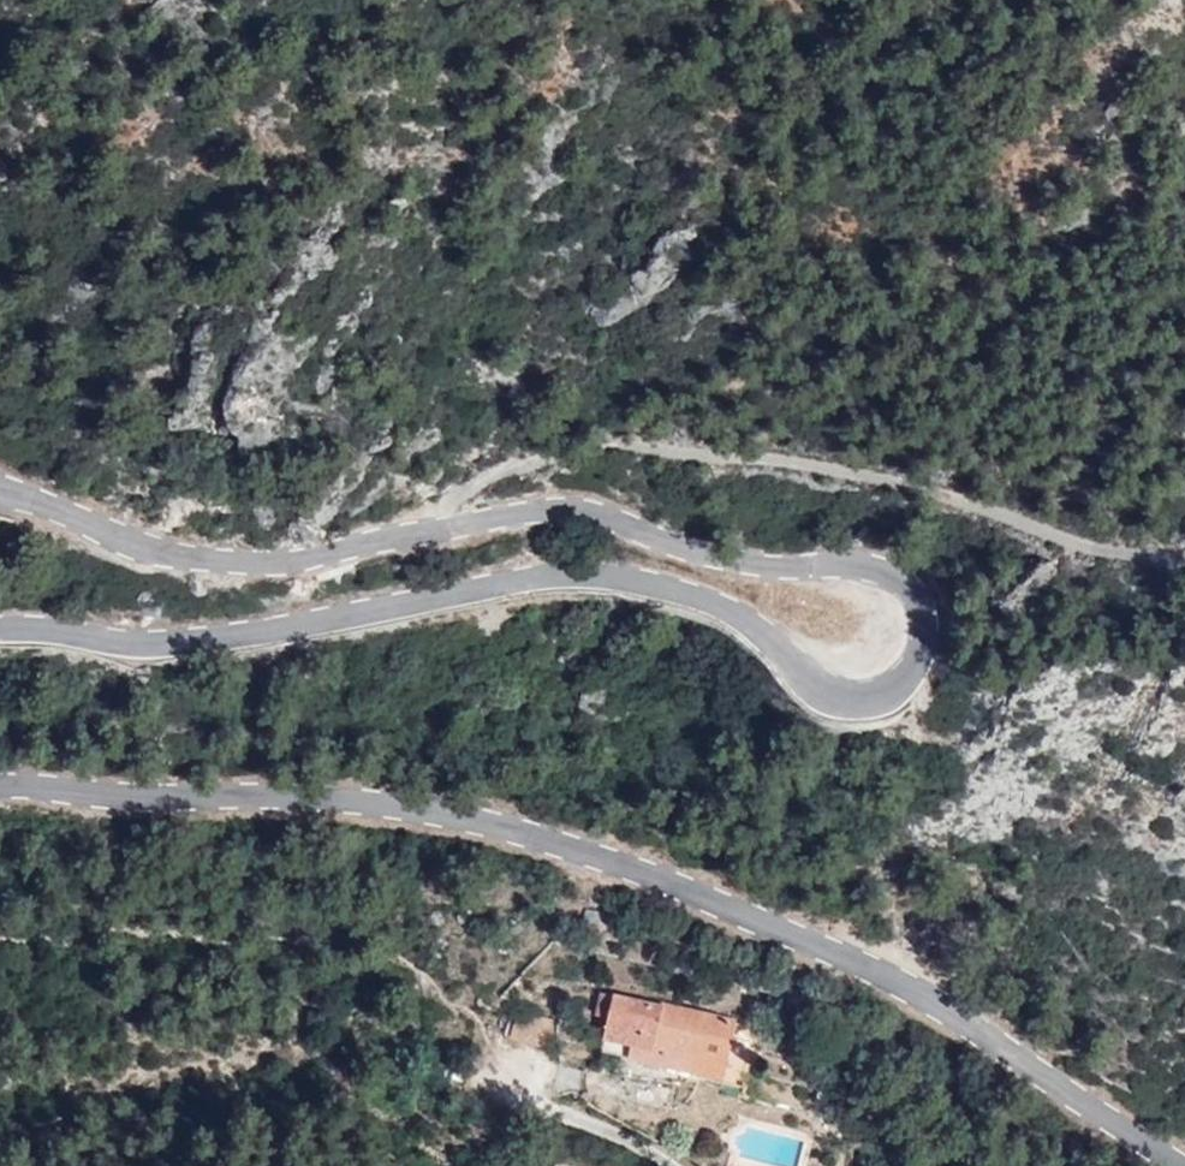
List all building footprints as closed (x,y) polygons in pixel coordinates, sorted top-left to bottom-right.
[(605,1012),(611,990),(598,987),(593,1009),(605,1012)] [(755,1021),(611,990),(605,1012),(601,1033),(627,1039),(626,1053),(742,1080),(755,1021)] [(597,1047),(626,1053),(627,1039),(601,1033),(597,1047)]
